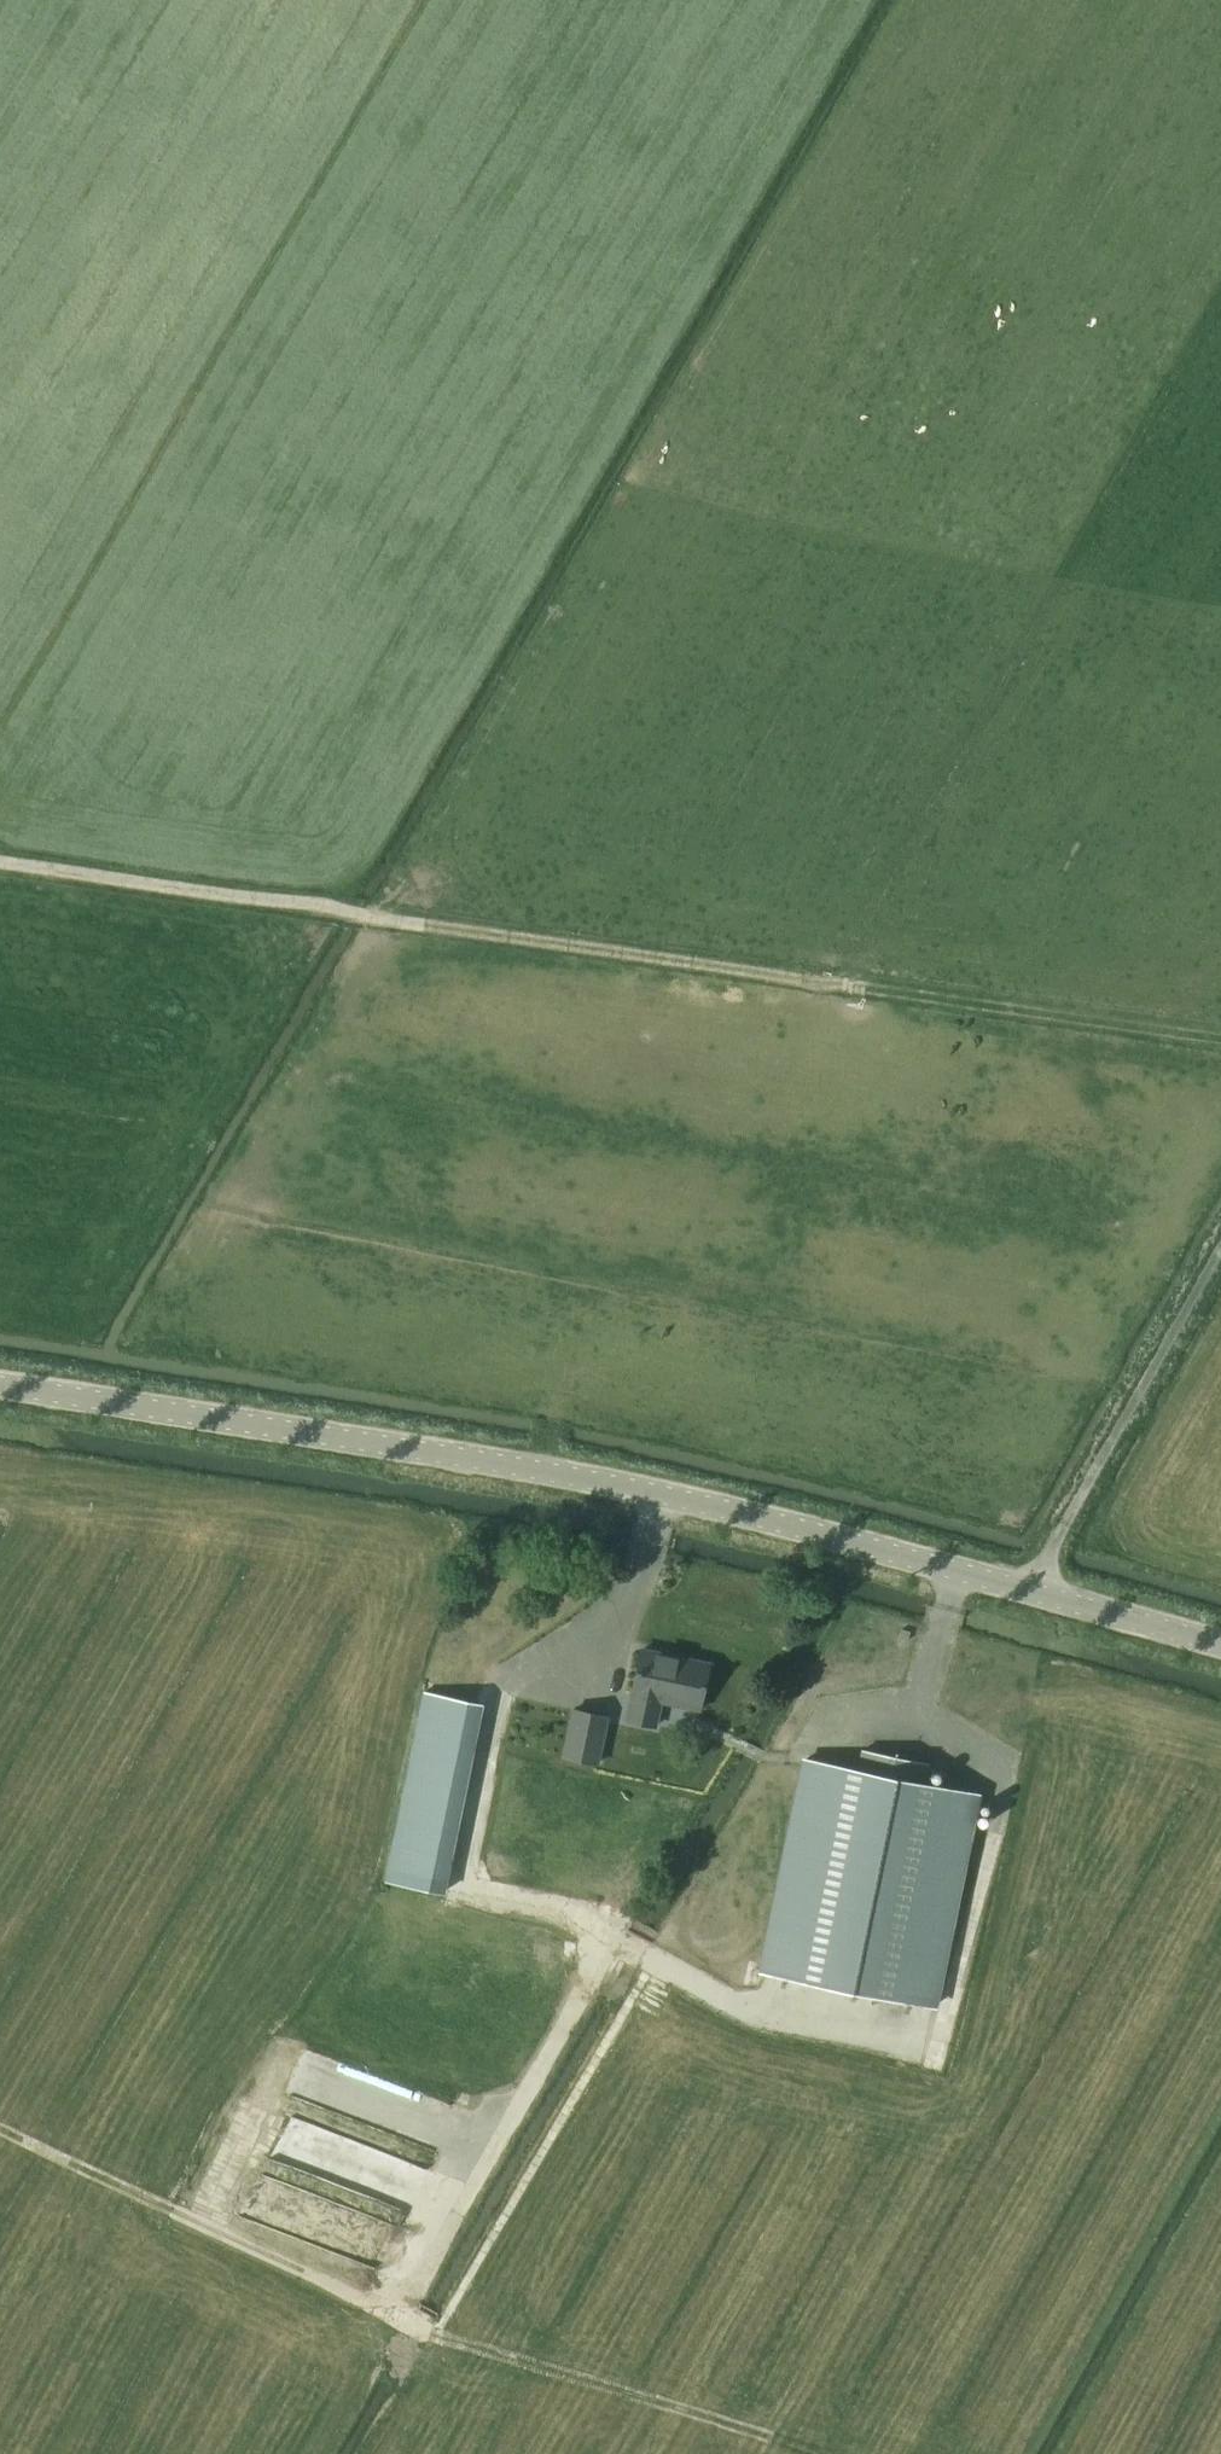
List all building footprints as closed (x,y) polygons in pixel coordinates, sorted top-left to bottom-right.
[(634,1720),(655,1726),(660,1700),(700,1708),(709,1665),(641,1650),(631,1694),(633,1694),(628,1720),(634,1720)] [(607,1716),(574,1709),(564,1756),(597,1763),(607,1716)] [(476,1730),(419,1718),(389,1864),(446,1876),(476,1730)] [(861,1769),(809,1758),(765,1973),(935,2007),(979,1793),(927,1782),(931,1764),(865,1750),(861,1769)] [(315,2127),(288,2117),(273,2156),(300,2167),(315,2127)]
